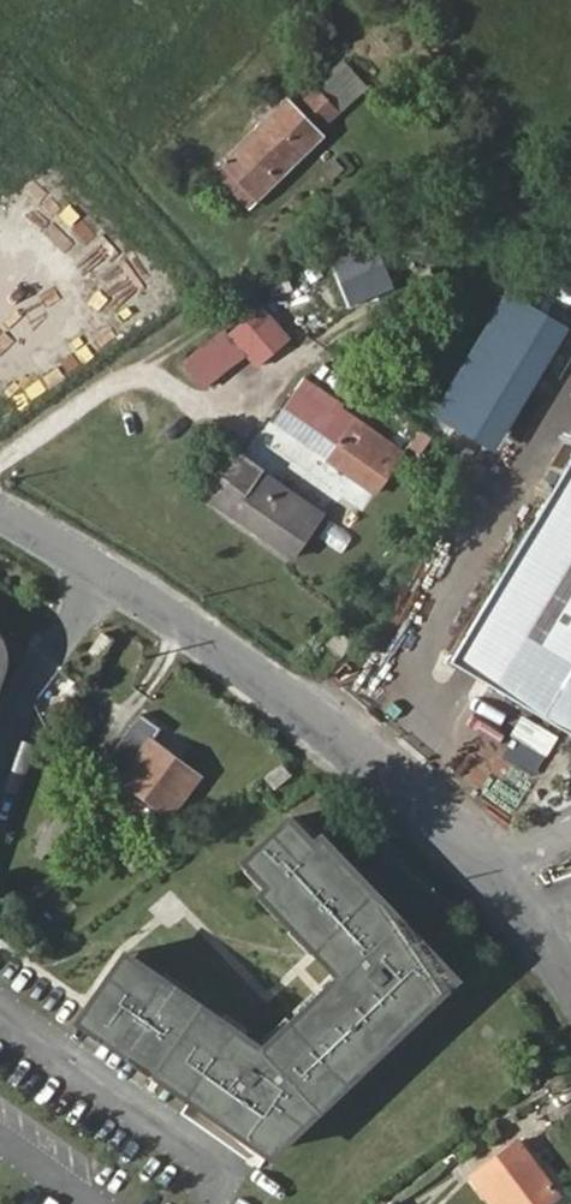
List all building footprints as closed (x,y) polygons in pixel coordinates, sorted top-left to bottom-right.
[(347,64),(301,96),(321,123),(366,90),(347,64)] [(284,95),(222,158),(259,196),(321,131),(284,95)] [(246,355),(256,367),(291,338),(262,302),(201,353),(221,376),(246,355)] [(396,457),(298,386),(277,414),(375,486),(396,457)] [(322,511),(243,451),(208,497),(290,557),(322,511)] [(457,657),(570,725),(570,466),(457,657)] [(514,737),(547,754),(556,737),(523,719),(514,737)] [(151,747),(136,736),(108,779),(123,789),(151,747)] [(294,780),(284,768),(268,782),(278,794),(294,780)] [(262,1047),(212,1012),(170,1072),(193,1088),(189,1094),(268,1150),(454,979),(324,836),(317,843),(293,817),(250,856),(273,883),(266,890),(343,973),(262,1047)] [(100,988),(80,1016),(167,1077),(170,1072),(212,1012),(125,951),(121,958),(195,1009),(173,1040),(100,988)] [(121,958),(100,988),(173,1040),(195,1009),(121,958)] [(503,1203),(554,1203),(560,1199),(517,1145),(480,1175),(503,1203)]
